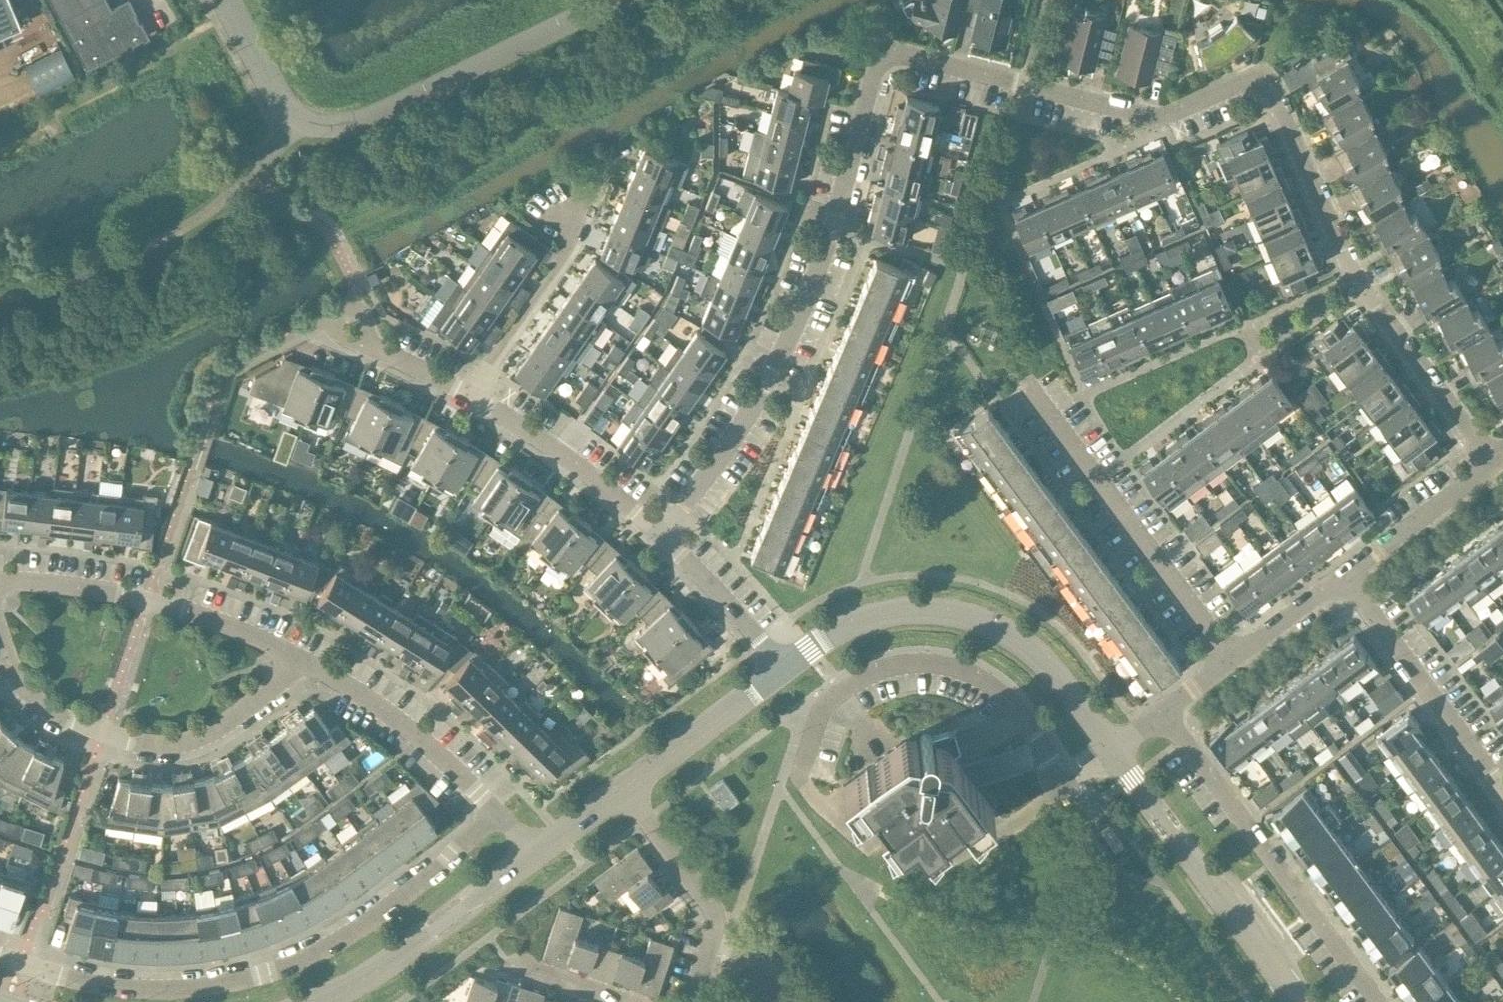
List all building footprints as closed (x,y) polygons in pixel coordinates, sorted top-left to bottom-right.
[(21,23),(12,0),(0,0),(0,32),(21,23)] [(60,18),(94,0),(50,0),(60,18)] [(135,13),(134,13),(131,8),(119,5),(116,7),(115,6),(112,8),(108,0),(94,0),(60,18),(86,68),(147,36),(135,13)] [(964,0),(928,0),(927,0),(914,0),(914,1),(912,0),(910,0),(902,5),(907,14),(910,14),(910,18),(925,22),(925,24),(926,24),(926,22),(936,25),(936,27),(955,32),(964,0)] [(1014,0),(965,0),(963,6),(979,10),(972,36),(1003,44),(1014,0)] [(1109,56),(1116,29),(1100,25),(1102,16),(1073,8),(1060,59),(1092,67),(1096,53),(1109,56)] [(1256,47),(1262,23),(1243,19),(1242,22),(1236,17),(1237,17),(1236,16),(1231,21),(1229,23),(1224,27),(1222,24),(1209,33),(1211,36),(1205,39),(1199,41),(1196,42),(1203,65),(1197,67),(1197,68),(1203,66),(1211,63),(1218,60),(1225,56),(1232,52),(1238,47),(1243,43),(1256,47)] [(1166,75),(1177,30),(1161,26),(1160,33),(1129,25),(1117,73),(1149,81),(1151,71),(1166,75)] [(1358,79),(1346,59),(1351,56),(1344,43),(1318,59),(1324,70),(1316,74),(1322,85),(1312,91),(1317,98),(1321,96),(1330,111),(1331,111),(1360,94),(1352,82),(1358,79)] [(821,100),(827,78),(837,80),(840,67),(802,57),(799,69),(794,68),(788,90),(788,91),(811,96),(810,97),(821,100)] [(698,91),(698,94),(713,98),(716,86),(710,85),(698,91)] [(805,119),(810,97),(811,96),(788,91),(788,90),(777,87),(771,110),(805,119)] [(729,103),(730,95),(721,93),(719,101),(729,103)] [(1374,131),(1366,118),(1372,115),(1360,94),(1331,111),(1330,111),(1320,116),(1331,135),(1336,132),(1344,147),(1345,148),(1374,131)] [(738,105),(740,98),(730,95),(729,103),(738,105)] [(933,127),(939,104),(906,96),(903,107),(897,105),(895,115),(894,115),(894,118),(933,127)] [(799,141),(805,119),(771,110),(766,132),(799,141)] [(971,137),(977,114),(964,111),(958,134),(964,135),(971,137)] [(927,150),(933,127),(894,118),(893,120),(891,130),(897,132),(894,141),(927,150)] [(799,141),(766,132),(754,129),(749,151),(794,163),(799,141)] [(1270,160),(1266,151),(1271,148),(1267,139),(1266,135),(1251,142),(1246,131),(1215,144),(1221,157),(1217,158),(1226,179),(1235,175),(1270,160)] [(1388,167),(1381,154),(1386,151),(1374,131),(1345,148),(1344,147),(1334,153),(1345,171),(1350,168),(1358,183),(1359,184),(1388,167)] [(968,149),(971,137),(964,135),(961,147),(968,149)] [(727,146),(727,136),(719,136),(719,146),(727,146)] [(921,172),(927,150),(894,141),(892,151),(886,149),(883,159),(883,162),(921,172)] [(713,155),(713,142),(701,142),(701,155),(713,155)] [(678,186),(688,164),(644,146),(635,168),(668,181),(667,182),(678,186)] [(727,155),(727,146),(719,146),(719,155),(727,155)] [(788,186),(794,163),(749,151),(743,174),(788,186)] [(1176,183),(1162,152),(1152,157),(1150,151),(1141,155),(1140,155),(1138,156),(1154,193),(1176,183)] [(1154,193),(1138,156),(1135,157),(1126,161),(1129,167),(1119,171),(1133,202),(1154,193)] [(1285,178),(1283,175),(1279,166),(1274,169),(1270,160),(1235,175),(1244,196),(1285,178)] [(916,194),(921,172),(883,162),(882,165),(880,174),(886,176),(883,185),(916,194)] [(1402,203),(1395,190),(1400,187),(1388,167),(1359,184),(1358,183),(1348,189),(1359,207),(1364,204),(1373,220),(1402,203)] [(659,202),(667,182),(668,181),(635,168),(627,189),(659,202)] [(960,182),(963,170),(955,168),(952,180),(960,182)] [(1133,202),(1119,171),(1110,175),(1108,169),(1099,173),(1096,174),(1112,211),(1133,202)] [(1112,211),(1096,174),(1093,176),(1094,176),(1084,180),(1087,185),(1078,189),(1091,220),(1112,211)] [(1288,201),(1284,192),(1290,190),(1286,181),(1285,178),(1244,196),(1254,217),(1288,201)] [(1427,178),(1415,185),(1420,193),(1432,185),(1427,178)] [(957,193),(960,182),(952,180),(949,191),(957,193)] [(910,216),(916,194),(883,185),(881,195),(875,194),(872,203),(871,206),(910,216)] [(778,227),(787,205),(743,187),(734,209),(778,227)] [(1091,220),(1078,189),(1069,193),(1066,188),(1057,192),(1054,193),(1070,229),(1091,220)] [(661,228),(670,207),(659,202),(627,189),(618,210),(661,228)] [(716,202),(720,193),(712,190),(709,199),(716,202)] [(1070,229),(1054,193),(1052,194),(1043,198),(1045,204),(1036,208),(1049,239),(1070,229)] [(712,210),(716,202),(709,199),(705,207),(712,210)] [(1208,211),(1204,200),(1196,204),(1201,215),(1208,211)] [(1303,220),(1302,217),(1298,208),(1292,211),(1288,201),(1254,217),(1263,237),(1303,220)] [(695,217),(699,206),(688,202),(683,212),(695,217)] [(1426,233),(1414,212),(1409,215),(1402,203),(1373,220),(1382,235),(1377,238),(1387,256),(1426,233)] [(913,218),(910,217),(910,216),(871,206),(871,209),(868,218),(874,220),(872,231),(904,239),(905,236),(908,236),(911,235),(915,221),(913,218)] [(1049,239),(1036,208),(1027,212),(1024,206),(1015,210),(1012,211),(1028,248),(1049,239)] [(1472,206),(1465,210),(1471,220),(1478,216),(1472,206)] [(769,248),(778,227),(734,209),(734,210),(745,214),(737,235),(769,248)] [(651,247),(659,228),(661,228),(618,210),(609,231),(653,249),(653,248),(651,247)] [(1213,222),(1208,211),(1201,215),(1206,226),(1213,222)] [(690,227),(695,217),(683,212),(679,223),(690,227)] [(949,226),(952,214),(944,212),(941,224),(949,226)] [(531,248),(538,239),(509,218),(488,247),(522,271),(531,257),(534,260),(539,254),(531,248)] [(1306,243),(1302,234),(1308,232),(1304,222),(1303,220),(1263,237),(1272,258),(1306,243)] [(946,238),(949,226),(941,224),(938,236),(946,238)] [(1185,233),(1181,226),(1170,231),(1174,238),(1185,233)] [(645,267),(653,249),(609,231),(600,253),(640,269),(645,267)] [(1174,238),(1170,231),(1159,235),(1163,243),(1174,238)] [(699,244),(702,235),(695,232),(691,241),(699,244)] [(1441,269),(1433,257),(1439,254),(1426,233),(1387,256),(1398,273),(1403,271),(1412,286),(1441,269)] [(760,269),(769,248),(737,235),(728,256),(760,269)] [(1497,237),(1490,242),(1495,251),(1502,246),(1497,237)] [(1190,246),(1187,239),(1176,243),(1179,251),(1190,246)] [(695,253),(699,244),(691,241),(688,250),(695,253)] [(1227,253),(1222,242),(1215,246),(1220,257),(1227,253)] [(1179,251),(1176,243),(1165,248),(1168,256),(1179,251)] [(1307,269),(1322,262),(1320,259),(1316,250),(1310,252),(1306,243),(1272,258),(1281,279),(1276,281),(1281,293),(1312,280),(1307,269)] [(677,259),(681,249),(670,244),(666,254),(677,259)] [(1144,254),(1141,246),(1130,251),(1133,259),(1144,254)] [(515,280),(522,271),(488,247),(475,266),(522,299),(529,290),(515,280)] [(1133,259),(1130,251),(1119,256),(1122,263),(1133,259)] [(1232,264),(1227,253),(1220,257),(1224,267),(1232,264)] [(673,269),(677,259),(666,254),(662,265),(673,269)] [(1147,261),(1144,254),(1133,259),(1136,266),(1147,261)] [(752,290),(760,269),(728,256),(719,277),(752,290)] [(619,305),(636,281),(619,270),(616,274),(594,258),(581,278),(609,298),(619,305)] [(905,296),(914,274),(875,258),(866,279),(905,296)] [(1136,266),(1133,259),(1122,263),(1125,271),(1136,266)] [(1101,270),(1098,262),(1087,267),(1090,274),(1101,270)] [(381,266),(367,273),(372,283),(386,276),(381,266)] [(522,299),(475,266),(462,284),(495,308),(502,298),(516,308),(522,299)] [(1231,309),(1218,280),(1222,278),(1217,266),(1191,277),(1212,325),(1214,324),(1214,323),(1223,319),(1221,314),(1231,309)] [(1090,274),(1087,267),(1076,272),(1079,279),(1090,274)] [(929,269),(924,280),(932,284),(936,273),(929,269)] [(1465,299),(1453,279),(1448,282),(1441,269),(1412,286),(1421,302),(1416,305),(1427,323),(1436,317),(1436,316),(1465,299)] [(708,272),(700,293),(711,298),(743,311),(752,290),(719,277),(708,272)] [(1243,272),(1231,278),(1236,289),(1249,283),(1243,272)] [(682,286),(685,277),(677,274),(674,283),(682,286)] [(1107,282),(1103,275),(1092,280),(1096,287),(1107,282)] [(1212,325),(1191,277),(1170,286),(1172,290),(1188,328),(1197,324),(1200,330),(1209,326),(1212,325)] [(609,298),(581,278),(568,296),(596,316),(609,298)] [(896,317),(905,296),(866,279),(857,300),(896,317)] [(1096,287),(1092,280),(1081,285),(1085,292),(1096,287)] [(489,318),(495,308),(462,284),(457,281),(444,299),(496,336),(502,327),(489,318)] [(1059,288),(1055,281),(1044,286),(1047,293),(1059,288)] [(674,283),(670,292),(678,295),(678,294),(686,298),(689,289),(681,286),(682,286),(674,283)] [(1188,328),(1172,290),(1151,299),(1170,343),(1173,342),(1172,342),(1182,338),(1179,332),(1188,328)] [(1065,309),(1059,295),(1046,300),(1053,315),(1065,309)] [(606,323),(596,316),(568,296),(554,315),(583,335),(593,342),(606,323)] [(734,333),(743,311),(711,298),(702,320),(734,333)] [(496,336),(444,299),(426,324),(444,337),(448,331),(469,346),(476,335),(490,345),(496,336)] [(1170,343),(1151,299),(1130,308),(1147,346),(1156,342),(1158,348),(1167,344),(1170,343)] [(1490,330),(1478,309),(1472,312),(1465,299),(1436,316),(1436,317),(1445,332),(1440,335),(1451,353),(1461,347),(1460,346),(1490,330)] [(887,338),(896,317),(857,300),(848,322),(887,338)] [(1147,346),(1130,308),(1128,305),(1107,314),(1128,361),(1131,360),(1140,356),(1137,350),(1147,346)] [(643,322),(650,313),(640,306),(634,315),(643,322)] [(1128,361),(1107,314),(1086,323),(1105,365),(1114,361),(1116,366),(1125,362),(1126,362),(1128,361)] [(583,335),(554,315),(541,334),(570,354),(583,335)] [(637,331),(643,322),(634,315),(627,324),(637,331)] [(655,330),(660,322),(654,318),(648,326),(655,330)] [(1336,365),(1366,343),(1360,334),(1365,331),(1359,323),(1357,320),(1344,329),(1337,320),(1304,343),(1326,372),(1336,365)] [(878,359),(887,338),(848,322),(839,343),(878,359)] [(1105,365),(1086,323),(1065,332),(1086,380),(1089,378),(1098,374),(1096,369),(1105,365)] [(649,338),(655,330),(648,326),(643,333),(649,338)] [(1502,339),(1497,342),(1490,330),(1460,346),(1461,347),(1470,362),(1465,365),(1475,383),(1485,377),(1502,366),(1502,341),(1502,339)] [(725,351),(697,331),(683,350),(711,370),(725,351)] [(570,354),(541,334),(528,352),(556,372),(570,354)] [(617,359),(624,350),(614,343),(607,352),(617,359)] [(869,380),(878,359),(839,343),(830,364),(869,380)] [(1349,383),(1384,357),(1383,355),(1382,355),(1377,347),(1372,351),(1366,343),(1336,365),(1349,383)] [(711,370),(683,350),(676,345),(663,364),(698,389),(711,370)] [(556,372),(528,352),(514,371),(543,392),(545,388),(547,390),(550,389),(557,379),(557,376),(555,375),(556,372)] [(611,368),(617,359),(607,352),(601,362),(611,368)] [(628,367),(634,359),(628,355),(622,363),(628,367)] [(1363,401),(1393,379),(1387,371),(1392,367),(1386,359),(1384,357),(1349,383),(1363,401)] [(304,419),(323,369),(311,365),(309,370),(282,360),(281,359),(277,370),(271,368),(272,368),(270,368),(255,376),(249,391),(266,398),(267,399),(268,398),(283,404),(281,410),(304,419)] [(622,363),(616,371),(623,375),(633,382),(638,375),(628,368),(628,367),(622,363)] [(698,389),(663,364),(658,365),(649,377),(650,383),(657,387),(685,407),(698,389)] [(860,402),(869,380),(830,364),(821,385),(860,402)] [(1485,377),(1494,392),(1489,395),(1494,403),(1502,397),(1502,366),(1485,377)] [(345,414),(356,388),(355,387),(355,388),(333,379),(335,374),(323,369),(304,419),(327,428),(334,409),(344,413),(344,414),(345,414)] [(1291,403),(1271,376),(1262,382),(1259,377),(1251,383),(1250,383),(1248,385),(1272,417),(1291,403)] [(1376,420),(1412,394),(1410,391),(1404,383),(1399,387),(1393,379),(1363,401),(1376,420)] [(591,397),(597,387),(588,380),(581,390),(591,397)] [(851,423),(860,402),(821,385),(813,406),(851,423)] [(1272,417),(1248,385),(1246,386),(1246,387),(1238,392),(1242,397),(1234,403),(1261,440),(1279,426),(1272,417)] [(685,407),(657,387),(644,406),(672,426),(685,407)] [(369,446),(392,398),(380,393),(378,398),(356,388),(345,414),(355,418),(347,436),(369,446)] [(584,406),(591,397),(581,390),(574,399),(584,406)] [(602,405),(608,397),(601,392),(596,400),(602,405)] [(1390,438),(1420,416),(1414,408),(1419,404),(1413,396),(1412,394),(1376,420),(1390,438)] [(1311,412),(1317,407),(1310,397),(1303,402),(1311,412)] [(392,398),(369,446),(391,457),(401,461),(410,444),(423,419),(422,419),(400,409),(403,404),(392,398)] [(605,407),(602,405),(596,400),(582,419),(592,426),(605,407)] [(1261,440),(1234,403),(1226,409),(1222,404),(1214,410),(1212,412),(1236,444),(1253,431),(1261,440)] [(672,426),(644,406),(631,424),(659,444),(672,426)] [(842,444),(851,423),(813,406),(804,428),(842,444)] [(967,451),(1001,426),(987,407),(953,432),(967,451)] [(1324,417),(1317,407),(1311,412),(1318,421),(1324,417)] [(1236,444),(1212,412),(1209,414),(1202,420),(1205,425),(1197,431),(1224,467),(1243,454),(1236,444)] [(1420,416),(1390,438),(1404,456),(1399,460),(1407,470),(1421,459),(1426,466),(1438,457),(1433,451),(1434,450),(1427,440),(1439,431),(1437,428),(1431,420),(1426,424),(1420,416)] [(431,479),(458,433),(447,427),(444,432),(423,420),(423,419),(410,444),(410,445),(410,444),(420,450),(410,467),(431,479)] [(659,444),(631,424),(617,444),(645,464),(659,444)] [(981,469),(1014,444),(1001,426),(967,451),(981,469)] [(833,465),(842,444),(804,428),(795,449),(833,465)] [(1224,467),(1197,431),(1189,437),(1186,432),(1178,438),(1177,437),(1175,439),(1206,481),(1224,467)] [(472,480),(487,456),(486,456),(465,444),(468,439),(458,433),(431,479),(453,491),(462,474),(472,480)] [(1338,448),(1344,444),(1337,434),(1331,439),(1338,448)] [(1206,481),(1175,439),(1173,441),(1165,447),(1169,452),(1161,458),(1188,494),(1206,481)] [(1306,442),(1303,445),(1297,450),(1301,456),(1311,449),(1306,442)] [(994,488),(1028,463),(1014,444),(981,469),(994,488)] [(1351,453),(1344,444),(1338,448),(1345,458),(1351,453)] [(824,486),(833,465),(795,449),(786,470),(824,486)] [(1301,456),(1297,450),(1287,456),(1292,463),(1301,456)] [(1310,467),(1320,460),(1315,454),(1305,461),(1310,467)] [(491,516),(521,472),(510,465),(507,470),(487,457),(487,456),(472,480),(473,481),(473,480),(482,486),(471,502),(491,516)] [(1188,494),(1161,458),(1153,464),(1149,459),(1141,465),(1138,467),(1169,509),(1188,494)] [(1310,467),(1305,461),(1295,468),(1300,475),(1310,467)] [(1008,506),(1042,481),(1028,463),(994,488),(1008,506)] [(815,507),(824,486),(786,470),(777,491),(815,507)] [(516,541),(548,498),(548,497),(547,498),(528,484),(531,479),(521,472),(491,516),(496,519),(492,524),(516,541),(515,541),(516,541)] [(1271,472),(1262,479),(1267,486),(1276,478),(1271,472)] [(1276,478),(1267,486),(1271,492),(1281,485),(1276,478)] [(1267,486),(1262,479),(1253,486),(1257,492),(1267,486)] [(1022,524),(1056,499),(1042,481),(1008,506),(1022,524)] [(30,491),(26,525),(40,527),(38,534),(37,544),(45,545),(46,535),(47,535),(53,486),(52,485),(51,493),(30,491)] [(70,531),(75,488),(53,486),(47,535),(55,536),(55,529),(70,531)] [(1271,492),(1268,488),(1267,486),(1257,492),(1264,502),(1273,495),(1271,492)] [(1373,513),(1353,486),(1334,500),(1358,532),(1360,530),(1368,524),(1365,519),(1373,513)] [(30,491),(7,488),(0,487),(0,529),(8,530),(8,523),(26,525),(30,491)] [(75,488),(70,531),(85,532),(83,540),(83,547),(91,548),(92,541),(98,491),(75,488)] [(116,536),(120,494),(98,491),(92,541),(100,542),(100,534),(116,536)] [(807,529),(815,507),(777,491),(768,512),(807,529)] [(151,548),(157,494),(143,492),(142,496),(120,494),(116,536),(132,538),(130,545),(151,548)] [(423,495),(417,506),(427,512),(433,501),(423,495)] [(1234,496),(1230,499),(1223,504),(1228,511),(1238,503),(1234,496)] [(548,498),(516,541),(516,542),(517,541),(519,543),(526,548),(529,543),(544,556),(548,558),(581,516),(571,509),(567,513),(549,498),(548,498)] [(1036,543),(1069,518),(1056,499),(1022,524),(1036,543)] [(1358,532),(1334,500),(1316,514),(1336,541),(1344,535),(1348,540),(1356,534),(1358,532)] [(1228,511),(1223,504),(1214,511),(1219,518),(1228,511)] [(1242,508),(1238,511),(1232,515),(1237,522),(1247,514),(1242,508)] [(798,550),(807,529),(768,512),(759,533),(798,550)] [(1191,538),(1210,524),(1202,513),(1183,527),(1191,538)] [(1336,541),(1316,514),(1298,527),(1321,559),(1324,558),(1324,557),(1332,552),(1328,547),(1336,541)] [(220,562),(232,529),(212,521),(198,515),(183,554),(183,555),(204,563),(206,556),(220,562)] [(1237,522),(1232,515),(1220,524),(1227,534),(1239,525),(1237,522)] [(588,565),(606,544),(605,544),(587,529),(590,524),(581,516),(548,558),(567,573),(579,558),(587,565),(588,565)] [(1049,561),(1083,536),(1069,518),(1036,543),(1049,561)] [(1321,559),(1298,527),(1279,541),(1299,568),(1307,562),(1311,567),(1319,561),(1321,559)] [(232,529),(220,562),(233,567),(230,573),(226,584),(234,587),(238,576),(253,537),(232,529)] [(1203,554),(1222,540),(1213,529),(1194,543),(1203,554)] [(1496,529),(1479,542),(1502,575),(1502,539),(1496,529)] [(789,571),(798,550),(759,533),(750,555),(789,571)] [(1063,580),(1097,555),(1083,536),(1049,561),(1063,580)] [(262,578),(278,538),(277,537),(274,545),(253,537),(238,576),(246,580),(249,573),(262,578)] [(278,538),(262,578),(275,583),(273,590),(270,597),(278,601),(281,593),(299,546),(278,538)] [(1299,568),(1279,541),(1261,555),(1285,587),(1287,585),(1295,579),(1291,574),(1299,568)] [(1479,542),(1461,555),(1488,591),(1502,580),(1502,575),(1479,542)] [(601,604),(637,565),(628,557),(624,561),(606,545),(607,544),(606,544),(588,565),(588,566),(596,573),(583,587),(601,604)] [(306,594),(318,562),(297,554),(300,546),(299,546),(281,593),(289,596),(292,589),(306,594)] [(1077,598),(1111,573),(1097,555),(1063,580),(1077,598)] [(1285,587),(1261,555),(1243,568),(1263,595),(1271,589),(1274,594),(1282,588),(1283,588),(1285,587)] [(1488,591),(1461,555),(1444,568),(1465,596),(1471,604),(1488,591)] [(333,618),(360,576),(340,563),(317,599),(329,607),(326,614),(333,618)] [(397,564),(393,570),(397,573),(401,572),(404,568),(397,564)] [(660,594),(642,578),(646,574),(637,565),(601,604),(619,621),(632,606),(640,614),(660,595),(660,594)] [(1263,595),(1243,568),(1224,582),(1248,615),(1251,612),(1258,606),(1255,601),(1263,595)] [(1465,596),(1444,568),(1427,581),(1447,609),(1465,596)] [(1091,617),(1124,592),(1111,573),(1077,598),(1091,617)] [(356,624),(375,595),(356,583),(360,576),(333,618),(340,623),(344,617),(356,624)] [(1447,609),(1427,581),(1408,594),(1429,622),(1447,609)] [(1104,635),(1138,610),(1124,592),(1091,617),(1104,635)] [(372,642),(394,607),(375,595),(356,624),(368,632),(364,638),(372,642)] [(650,654),(689,618),(681,609),(676,613),(660,595),(661,595),(660,595),(640,614),(641,615),(648,623),(634,636),(650,654)] [(395,648),(418,612),(417,612),(413,618),(394,607),(372,642),(379,647),(383,641),(395,648)] [(1118,654),(1152,628),(1138,610),(1104,635),(1118,654)] [(410,667),(437,624),(418,612),(395,648),(407,656),(403,662),(410,667)] [(670,685),(711,650),(710,649),(709,649),(693,632),(698,628),(689,618),(650,654),(666,671),(661,675),(669,683),(669,684),(670,685)] [(1494,624),(1499,631),(1502,628),(1502,618),(1494,624)] [(434,673),(457,637),(437,624),(410,667),(418,671),(422,665),(434,673)] [(1132,672),(1166,647),(1152,628),(1118,654),(1132,672)] [(1475,646),(1488,636),(1483,630),(1470,639),(1475,646)] [(1375,663),(1354,635),(1336,648),(1357,676),(1375,663)] [(1465,653),(1475,646),(1470,639),(1460,647),(1465,653)] [(1491,653),(1485,645),(1478,650),(1484,658),(1491,653)] [(1146,690),(1179,665),(1166,647),(1132,672),(1146,690)] [(1357,676),(1336,648),(1319,661),(1340,689),(1347,699),(1364,686),(1357,676)] [(456,702),(492,666),(475,650),(439,686),(456,702)] [(1484,658),(1478,650),(1472,655),(1477,663),(1484,658)] [(1340,689),(1319,661),(1302,674),(1322,702),(1340,689)] [(478,713),(509,681),(492,666),(456,702),(463,708),(468,703),(478,713)] [(1322,702),(1302,674),(1284,687),(1312,724),(1330,712),(1322,702)] [(489,734),(520,702),(504,688),(509,682),(509,681),(478,713),(488,723),(483,728),(489,734)] [(1501,681),(1483,695),(1502,721),(1502,683),(1501,681)] [(1312,724),(1284,687),(1267,700),(1288,728),(1295,737),(1312,724)] [(1385,713),(1405,698),(1397,688),(1377,703),(1385,713)] [(1288,728),(1267,700),(1250,713),(1271,741),(1288,728)] [(510,745),(537,718),(520,702),(489,734),(495,740),(500,735),(510,745)] [(303,714),(295,720),(323,759),(351,739),(360,732),(347,724),(342,729),(337,724),(330,730),(313,707),(303,714)] [(1419,732),(1417,730),(1415,727),(1418,725),(1419,725),(1420,725),(1409,711),(1377,734),(1391,753),(1419,732)] [(1271,741),(1250,713),(1232,726),(1253,754),(1271,741)] [(1374,721),(1369,714),(1362,719),(1367,726),(1374,721)] [(522,766),(559,728),(558,727),(553,733),(537,718),(510,745),(521,754),(516,760),(522,766)] [(8,727),(0,719),(0,735),(8,727)] [(1367,726),(1362,719),(1356,724),(1361,731),(1367,726)] [(323,759),(295,720),(277,732),(306,772),(323,759)] [(1253,754),(1232,726),(1227,730),(1225,726),(1226,726),(1225,725),(1211,735),(1235,767),(1253,754)] [(24,741),(8,727),(0,735),(0,776),(24,741)] [(589,755),(577,741),(574,744),(559,728),(522,766),(532,775),(537,770),(544,777),(549,771),(556,778),(555,779),(556,780),(589,755)] [(993,807),(977,786),(961,764),(952,747),(948,732),(931,737),(930,736),(929,734),(928,734),(926,733),(925,733),(923,734),(922,735),(921,736),(920,737),(920,739),(919,745),(910,734),(890,749),(876,731),(848,751),(862,770),(842,785),(886,844),(912,826),(914,826),(933,851),(993,807)] [(306,772),(277,732),(260,745),(288,784),(306,772)] [(1404,770),(1432,749),(1419,732),(1391,753),(1404,770)] [(1323,738),(1310,748),(1315,755),(1320,761),(1333,752),(1328,745),(1323,738)] [(1339,747),(1334,740),(1328,745),(1333,752),(1339,747)] [(43,751),(24,741),(0,776),(0,783),(22,794),(43,751)] [(288,784),(260,745),(242,758),(271,797),(288,784)] [(1350,748),(1340,755),(1347,764),(1356,757),(1350,748)] [(1416,787),(1444,766),(1432,749),(1404,770),(1416,787)] [(55,788),(63,760),(43,751),(22,794),(48,806),(58,809),(64,790),(55,788)] [(271,797),(242,758),(223,768),(245,810),(271,797)] [(1305,773),(1300,766),(1293,771),(1298,778),(1305,773)] [(1429,805),(1457,784),(1444,766),(1416,787),(1429,805)] [(1363,773),(1359,767),(1352,772),(1357,778),(1363,773)] [(245,810),(223,768),(204,777),(219,824),(245,810)] [(390,779),(383,770),(372,778),(379,787),(390,779)] [(1285,787),(1298,778),(1293,771),(1280,781),(1285,787)] [(1369,771),(1358,779),(1368,792),(1379,784),(1369,771)] [(357,782),(350,773),(339,781),(346,790),(357,782)] [(219,824),(204,777),(183,781),(191,828),(219,824)] [(1351,784),(1346,777),(1340,782),(1345,788),(1351,784)] [(134,829),(141,782),(118,778),(110,805),(101,803),(95,822),(105,825),(134,829)] [(379,787),(372,778),(362,785),(369,795),(379,787)] [(738,799),(723,778),(709,789),(724,810),(738,799)] [(425,810),(439,799),(418,780),(390,801),(417,837),(418,836),(433,825),(434,824),(433,822),(425,810)] [(1261,805),(1281,791),(1273,780),(1253,795),(1261,805)] [(191,828),(183,781),(162,785),(162,833),(191,828)] [(346,790),(339,781),(328,788),(335,798),(346,790)] [(162,833),(162,785),(141,782),(134,829),(162,833)] [(1356,790),(1351,784),(1345,788),(1349,795),(1356,790)] [(1443,822),(1471,802),(1457,784),(1429,805),(1443,822)] [(1288,831),(1318,808),(1304,789),(1274,812),(1288,831)] [(356,805),(349,795),(338,803),(345,813),(356,805)] [(322,808),(315,798),(304,806),(311,816),(322,808)] [(417,837),(390,801),(389,801),(394,807),(378,819),(375,815),(374,816),(399,850),(400,849),(416,838),(415,838),(417,837)] [(1301,849),(1332,826),(1342,819),(1328,801),(1318,808),(1288,831),(1301,849)] [(1389,808),(1384,801),(1378,806),(1383,813),(1389,808)] [(1456,840),(1483,819),(1471,802),(1443,822),(1456,840)] [(345,813),(338,803),(327,811),(334,820),(345,813)] [(311,816),(304,806),(293,814),(300,824),(311,816)] [(1394,814),(1389,808),(1383,813),(1387,819),(1394,814)] [(1378,820),(1374,814),(1367,819),(1372,825),(1378,820)] [(399,850),(374,816),(357,829),(382,862),(383,862),(398,851),(398,850),(399,850)] [(9,821),(0,818),(0,830),(6,832),(9,821)] [(1468,857),(1496,836),(1483,819),(1456,840),(1468,857)] [(1383,826),(1378,820),(1372,825),(1377,831),(1383,826)] [(18,836),(22,825),(9,821),(6,832),(18,836)] [(1395,830),(1404,841),(1409,848),(1415,843),(1420,839),(1407,821),(1395,830)] [(1109,825),(1100,831),(1115,851),(1123,845),(1109,825)] [(1315,867),(1346,845),(1332,826),(1301,849),(1315,867)] [(310,838),(303,828),(292,836),(299,846),(310,838)] [(275,840),(270,829),(258,835),(263,846),(275,840)] [(382,862),(357,829),(339,842),(365,875),(366,875),(381,864),(381,863),(382,862)] [(263,846),(258,835),(246,841),(251,852),(263,846)] [(1101,845),(1094,836),(1085,843),(1092,852),(1101,845)] [(1502,858),(1502,845),(1496,836),(1468,857),(1481,874),(1502,858)] [(23,856),(26,845),(14,840),(10,852),(23,856)] [(291,851),(285,840),(273,846),(279,857),(291,851)] [(365,875),(339,842),(342,846),(326,858),(323,854),(322,854),(347,889),(348,888),(349,888),(364,876),(363,876),(365,875)] [(1420,849),(1415,843),(1409,848),(1413,854),(1420,849)] [(1329,886),(1359,863),(1346,845),(1315,867),(1329,886)] [(279,857),(273,846),(261,852),(267,863),(279,857)] [(661,890),(642,864),(647,861),(637,849),(594,881),(609,900),(628,886),(649,915),(658,908),(651,898),(661,890)] [(1406,857),(1401,850),(1394,855),(1399,862),(1406,857)] [(128,868),(130,856),(116,854),(115,866),(128,868)] [(211,865),(209,854),(195,856),(197,868),(211,865)] [(347,889),(322,854),(306,866),(328,901),(330,900),(346,890),(347,889)] [(141,870),(143,858),(130,856),(128,868),(141,870)] [(197,868),(195,856),(182,858),(184,870),(197,868)] [(258,868),(254,857),(242,861),(246,872),(258,868)] [(1410,863),(1406,857),(1399,862),(1404,868),(1410,863)] [(1502,885),(1502,858),(1481,874),(1494,892),(1502,885)] [(246,872),(242,861),(229,866),(233,877),(246,872)] [(1342,904),(1373,881),(1359,863),(1329,886),(1342,904)] [(102,881),(105,869),(92,866),(89,878),(102,881)] [(328,901),(306,866),(289,876),(309,913),(311,912),(327,903),(327,902),(328,901)] [(224,880),(221,868),(208,871),(211,883),(224,880)] [(115,884),(118,872),(105,869),(102,881),(115,884)] [(211,883),(208,871),(195,874),(198,886),(211,883)] [(1441,878),(1436,871),(1430,876),(1434,882),(1441,878)] [(33,882),(3,872),(0,882),(0,916),(9,919),(9,918),(11,919),(12,917),(18,898),(27,901),(33,882)] [(138,886),(139,874),(125,873),(124,885),(138,886)] [(151,888),(152,876),(139,874),(138,886),(151,888)] [(174,887),(173,875),(160,876),(160,888),(174,887)] [(187,887),(187,875),(173,875),(174,887),(187,887)] [(309,913),(289,876),(271,884),(288,923),(290,922),(307,914),(309,913)] [(1448,887),(1441,878),(1434,882),(1442,892),(1448,887)] [(1356,922),(1386,899),(1373,881),(1342,904),(1356,922)] [(288,923),(271,884),(253,892),(268,932),(269,931),(287,924),(288,923)] [(1494,892),(1502,904),(1502,885),(1494,892)] [(1433,893),(1428,887),(1422,892),(1426,898),(1433,893)] [(268,932),(253,892),(234,898),(246,939),(248,938),(248,939),(266,933),(266,932),(268,932)] [(1426,898),(1419,904),(1424,910),(1431,904),(1438,900),(1433,893),(1426,898)] [(88,943),(97,902),(69,894),(63,913),(72,916),(66,935),(66,937),(68,938),(86,943),(88,943)] [(246,939),(234,898),(233,898),(235,903),(217,907),(216,903),(215,903),(224,944),(226,944),(244,940),(244,939),(246,939)] [(1370,940),(1400,918),(1386,899),(1356,922),(1370,940)] [(1467,912),(1457,899),(1451,904),(1460,917),(1467,912)] [(111,947),(117,906),(97,902),(88,943),(90,943),(90,944),(109,947),(111,947)] [(224,944),(215,903),(195,906),(201,948),(203,948),(222,945),(224,944)] [(133,950),(136,908),(135,913),(117,910),(118,906),(117,906),(111,947),(113,948),(131,950),(133,950)] [(201,948),(195,906),(196,911),(176,913),(179,950),(181,950),(181,951),(199,949),(199,948),(201,948)] [(609,947),(575,936),(582,914),(559,906),(542,957),(557,962),(559,957),(590,967),(594,954),(605,958),(609,947)] [(156,951),(156,909),(136,908),(133,950),(135,950),(154,951),(156,951)] [(179,950),(176,913),(157,914),(157,909),(156,909),(156,951),(158,951),(177,951),(177,950),(179,950)] [(1410,940),(1414,937),(1400,918),(1370,940),(1384,959),(1392,953),(1398,961),(1416,947),(1410,940)] [(1477,939),(1487,932),(1481,923),(1470,931),(1477,939)] [(1467,939),(1462,932),(1460,929),(1453,934),(1461,944),(1467,939)] [(657,995),(673,944),(650,936),(643,958),(609,947),(605,958),(617,962),(613,974),(644,985),(642,990),(657,995)] [(1480,956),(1467,939),(1461,944),(1467,952),(1464,955),(1470,964),(1480,956)] [(1404,986),(1434,963),(1420,944),(1416,947),(1398,961),(1389,967),(1404,986)] [(1502,960),(1497,953),(1491,958),(1496,964),(1502,960)] [(1448,982),(1434,963),(1404,986),(1415,1001),(1421,1001),(1448,982)] [(1494,975),(1489,969),(1483,974),(1488,980),(1494,975)] [(1488,980),(1481,985),(1486,992),(1493,987),(1499,982),(1494,975),(1488,980)] [(521,985),(506,980),(504,986),(473,976),(465,999),(474,1001),(515,1001),(521,985)] [(1461,1000),(1448,982),(1421,1001),(1459,1001),(1461,1000)]
